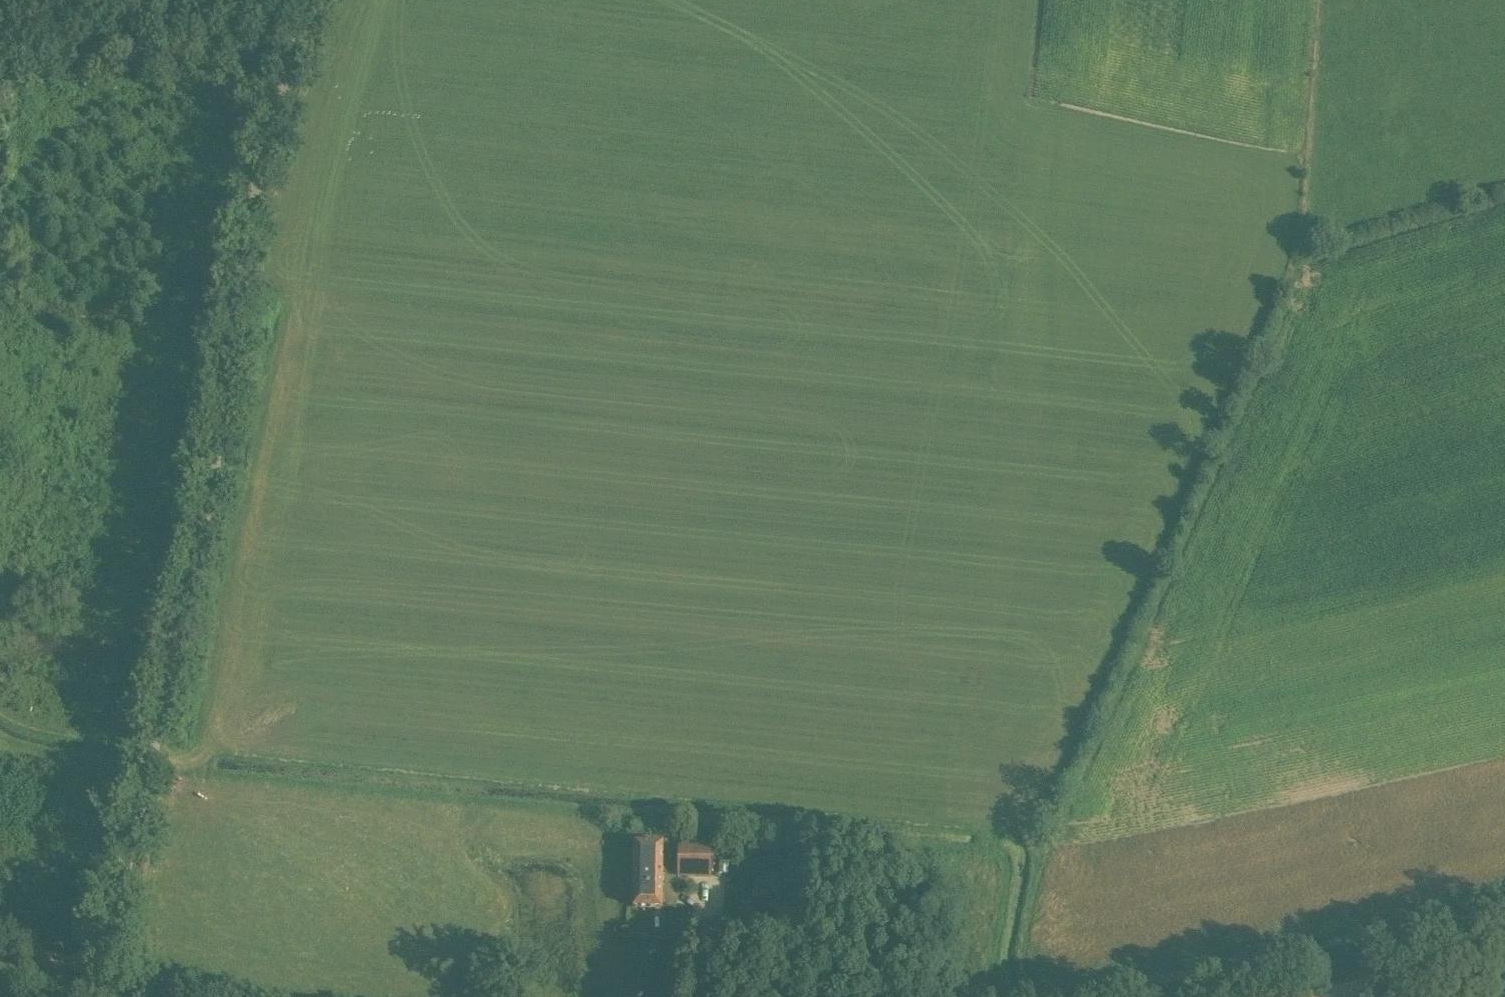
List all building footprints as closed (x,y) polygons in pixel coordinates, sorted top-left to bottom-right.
[(711,877),(713,844),(677,842),(677,876),(711,877)] [(661,907),(662,843),(634,843),(633,907),(661,907)]
